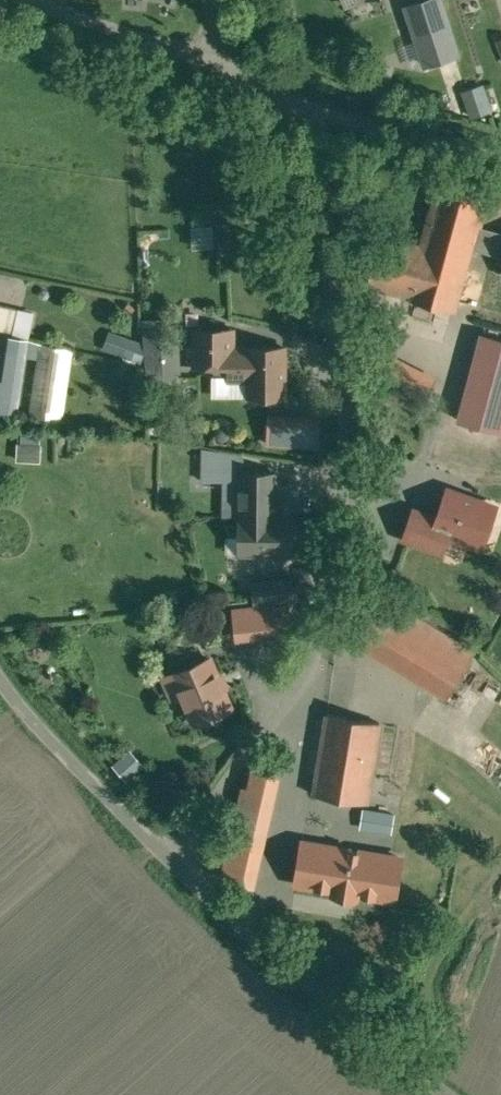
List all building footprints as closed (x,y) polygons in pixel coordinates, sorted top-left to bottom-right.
[(408,5),(427,64),(460,53),(443,0),(425,0),(408,5)] [(465,91),(474,116),(488,111),(479,86),(465,91)] [(426,243),(384,231),(369,284),(411,296),(410,297),(458,309),(475,245),(480,227),(488,198),(442,186),(426,243)] [(480,227),(475,245),(500,252),(500,232),(480,227)] [(0,303),(0,331),(12,334),(29,338),(35,311),(0,303)] [(234,329),(198,329),(198,363),(232,363),(232,379),(250,379),(250,394),(287,394),(288,346),(234,346),(234,329)] [(111,330),(105,347),(149,364),(149,345),(111,330)] [(1,347),(0,356),(0,410),(18,412),(29,338),(12,334),(0,331),(0,332),(12,335),(9,348),(1,347)] [(482,331),(458,415),(500,427),(500,336),(482,331)] [(178,342),(149,342),(149,345),(149,364),(148,377),(178,377),(178,342)] [(433,388),(375,358),(363,379),(421,410),(433,388)] [(272,414),(270,442),(319,445),(321,417),(272,414)] [(19,459),(43,460),(43,433),(20,433),(19,459)] [(245,452),(203,447),(203,477),(242,478),(242,471),(245,471),(245,452)] [(245,471),(242,471),(242,478),(242,515),(277,515),(277,471),(245,471)] [(494,504),(451,488),(440,517),(436,530),(449,534),(480,545),(494,504)] [(440,517),(416,509),(406,537),(443,550),(449,534),(436,530),(440,517)] [(277,515),(242,515),(242,536),(257,536),(257,552),(292,553),(292,516),(277,515)] [(297,577),(254,581),(257,602),(275,600),(300,597),(297,577)] [(476,651),(385,596),(357,641),(449,697),(476,651)] [(279,634),(275,600),(257,602),(233,604),(237,638),(279,634)] [(213,657),(174,673),(194,723),(233,707),(213,657)] [(410,730),(331,718),(316,793),(368,801),(369,790),(397,794),(410,730)] [(130,753),(114,765),(126,780),(142,767),(130,753)] [(277,778),(252,773),(227,879),(253,885),(277,778)] [(366,806),(361,826),(394,833),(398,812),(366,806)] [(403,856),(305,841),(298,883),(336,889),(335,892),(358,896),(359,892),(397,898),(403,856)]
